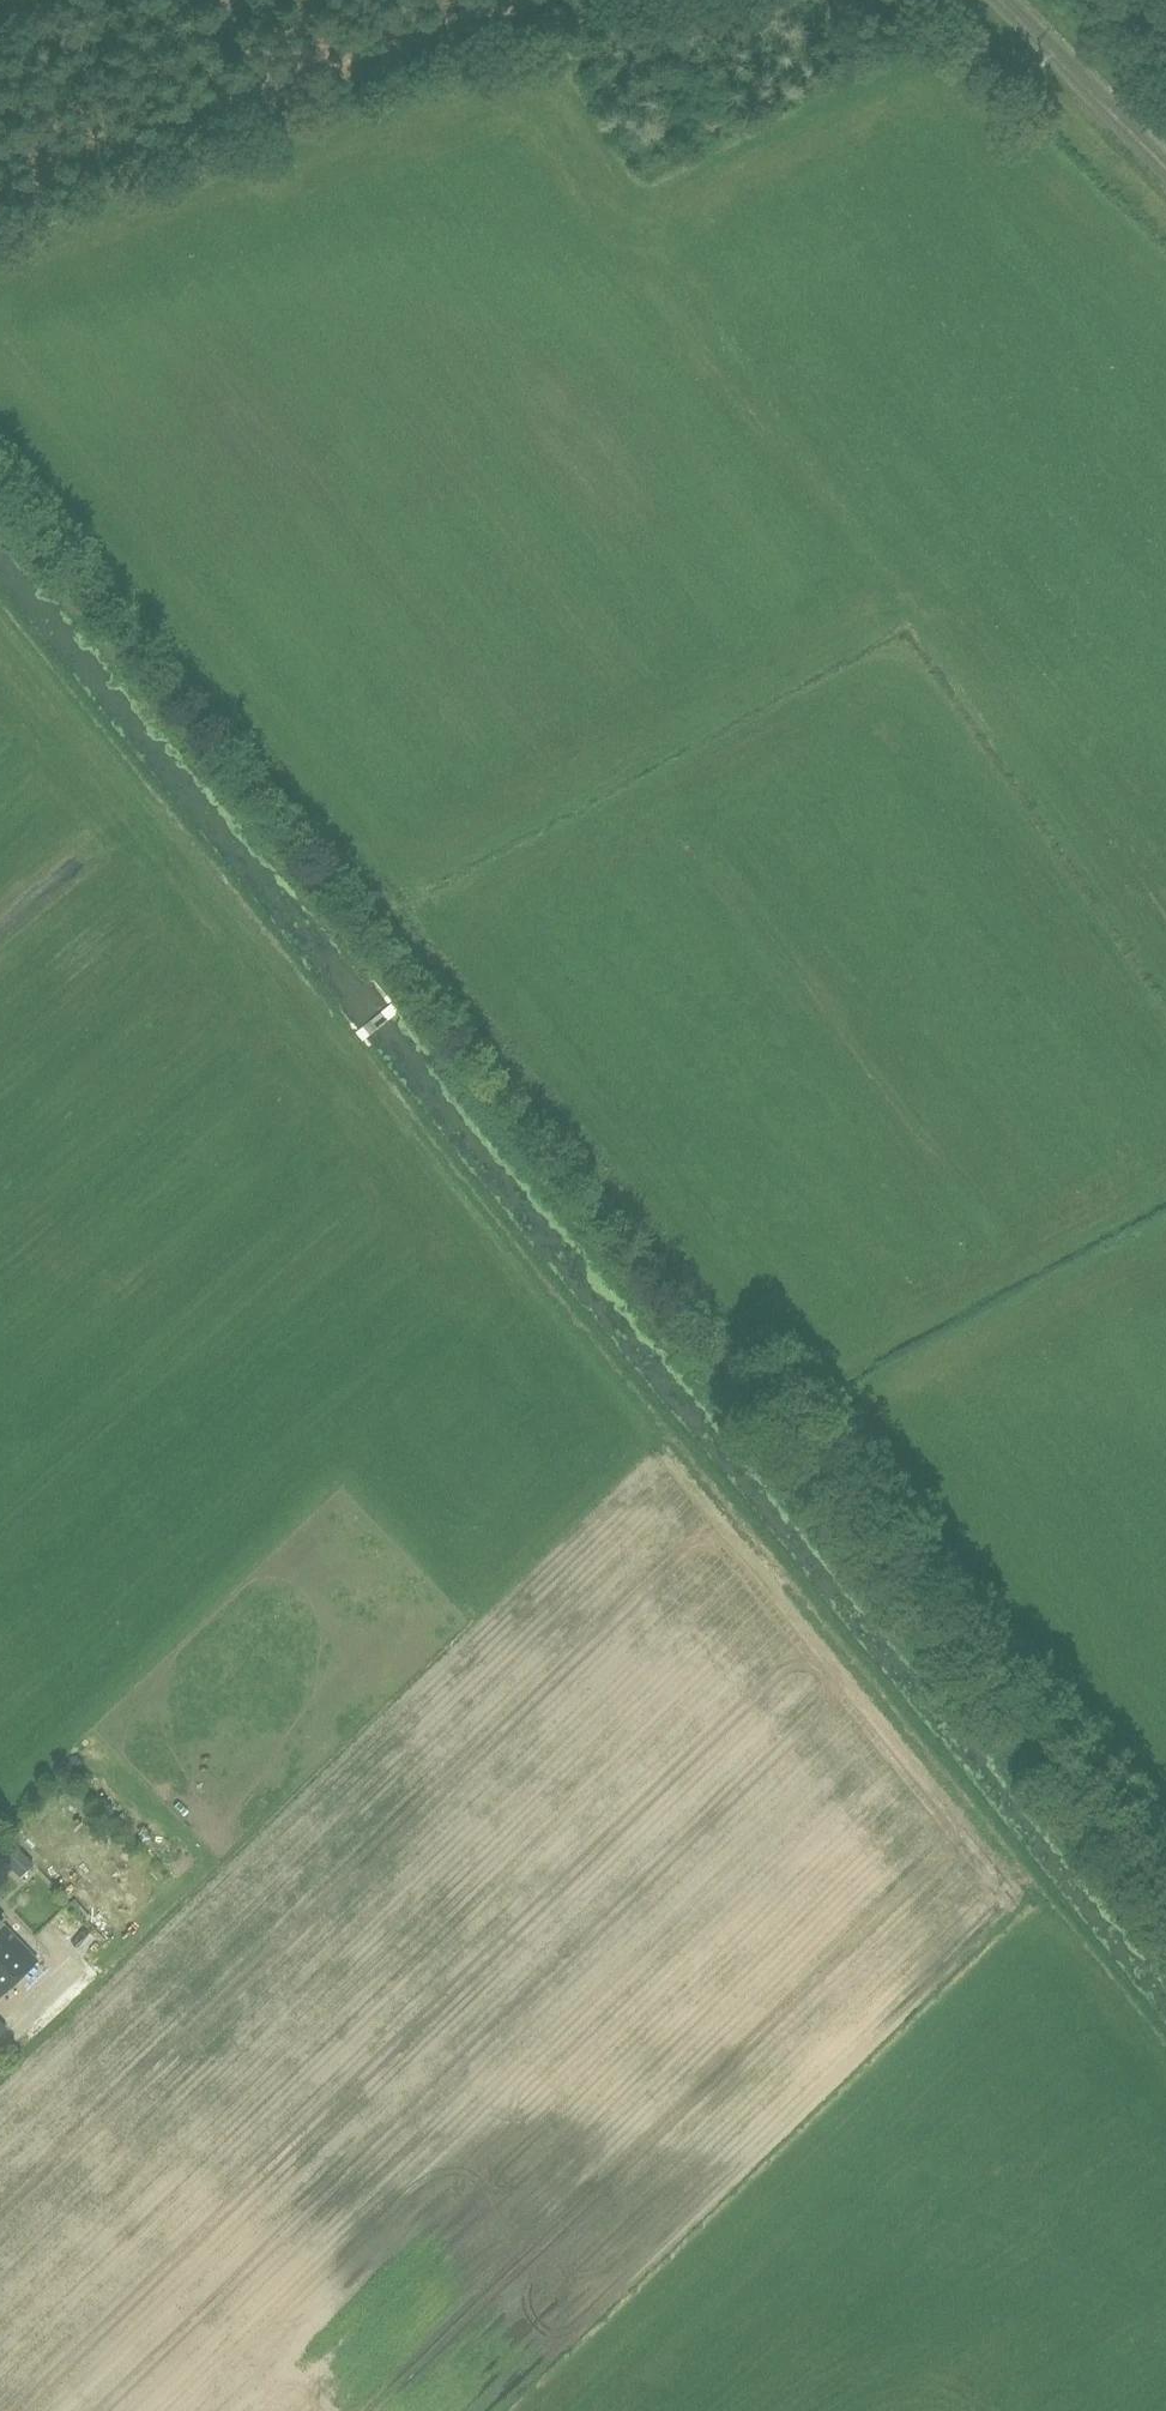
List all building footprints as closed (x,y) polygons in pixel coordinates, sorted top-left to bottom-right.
[(36,1960),(0,1922),(1,1921),(0,1920),(0,1994),(36,1960)] [(54,1932),(41,1943),(52,1955),(64,1944),(54,1932)]
